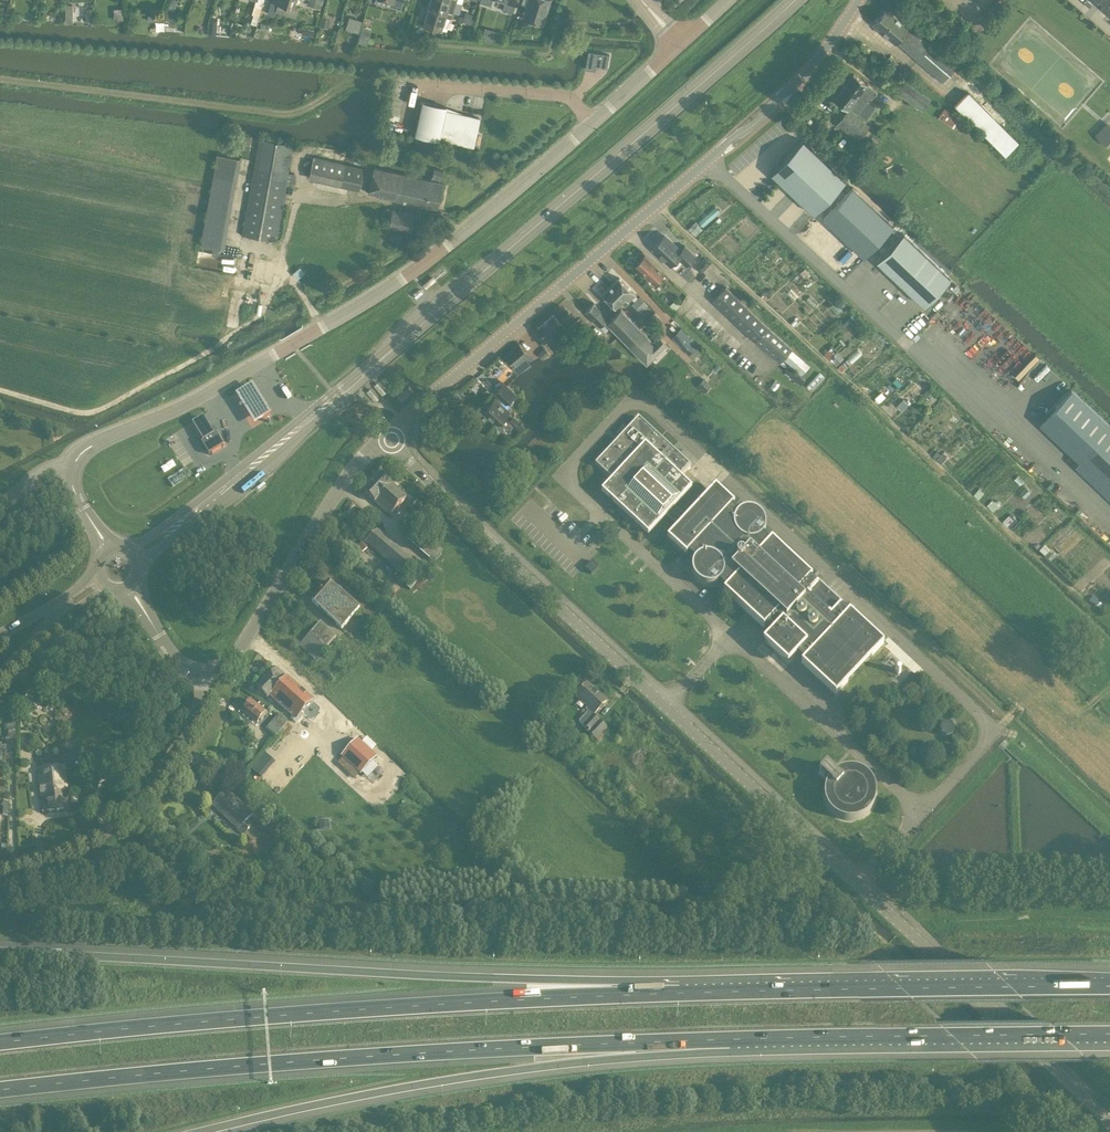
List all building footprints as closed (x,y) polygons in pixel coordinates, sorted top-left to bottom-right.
[(272,0),(278,2),(276,10),(295,16),(297,7),(294,6),(296,0),(272,0)] [(311,5),(314,6),(320,8),(322,2),(316,0),(315,0),(312,0),(311,5)] [(375,1),(391,6),(401,9),(404,0),(375,0),(375,1)] [(429,5),(452,12),(453,13),(456,1),(452,0),(431,0),(429,5)] [(515,0),(501,0),(505,1),(502,10),(511,12),(515,0)] [(521,3),(527,5),(523,18),(542,24),(543,21),(545,20),(546,17),(545,15),(550,0),(522,0),(521,3)] [(1102,4),(1100,6),(1109,14),(1109,0),(1097,0),(1102,4)] [(169,5),(166,14),(173,16),(175,7),(169,5)] [(254,13),(251,22),(256,23),(262,7),(255,5),(252,13),(254,13)] [(441,30),(446,16),(450,18),(452,12),(429,5),(423,25),(441,30)] [(931,44),(910,25),(908,27),(886,7),(872,23),(894,42),(896,41),(917,60),(931,44)] [(359,32),(362,20),(349,16),(346,28),(359,32)] [(208,34),(216,35),(216,34),(217,18),(210,17),(208,34)] [(331,20),(321,17),(319,24),(329,27),(331,20)] [(369,37),(361,34),(358,42),(367,45),(369,37)] [(610,51),(589,50),(587,68),(597,69),(598,64),(609,65),(610,51)] [(911,69),(903,79),(908,82),(915,72),(911,69)] [(843,86),(865,102),(870,96),(871,98),(877,91),(853,73),(843,86)] [(922,109),(929,98),(900,78),(892,89),(922,109)] [(857,113),(865,102),(843,86),(834,99),(847,109),(849,107),(857,113)] [(423,101),(416,133),(439,138),(473,145),(480,117),(445,110),(446,106),(423,101)] [(966,122),(944,107),(938,117),(960,132),(966,122)] [(847,110),(837,124),(858,140),(868,126),(847,110)] [(1106,121),(1094,135),(1108,147),(1109,145),(1109,124),(1106,121)] [(276,240),(293,144),(259,138),(242,234),(276,240)] [(847,179),(804,139),(772,173),(815,213),(847,179)] [(361,185),(364,167),(314,155),(311,172),(361,185)] [(374,167),(368,192),(437,208),(443,182),(439,181),(440,176),(442,177),(443,170),(434,168),(431,179),(374,167)] [(893,225),(852,186),(823,217),(863,256),(893,225)] [(388,226),(410,231),(414,213),(387,207),(386,212),(391,213),(388,226)] [(696,221),(688,228),(695,235),(700,230),(697,227),(699,224),(696,221)] [(950,277),(903,232),(876,260),(923,305),(950,277)] [(664,234),(652,246),(671,264),(678,257),(686,265),(695,255),(685,245),(680,250),(664,234)] [(654,283),(664,273),(645,254),(635,265),(654,283)] [(711,262),(705,256),(700,262),(705,267),(711,262)] [(300,267),(293,272),(298,278),(304,272),(300,267)] [(619,277),(602,293),(616,307),(623,301),(625,303),(628,301),(629,301),(636,294),(619,277)] [(726,286),(713,299),(755,340),(779,362),(783,357),(801,374),(809,365),(791,349),(792,347),(767,325),(726,286)] [(640,311),(647,304),(639,296),(633,303),(640,311)] [(675,300),(670,306),(674,310),(679,304),(675,300)] [(607,322),(610,319),(608,317),(593,302),(585,310),(605,331),(610,325),(607,322)] [(607,322),(610,325),(646,362),(666,342),(658,334),(653,339),(621,307),(610,319),(607,322)] [(658,325),(662,320),(654,312),(650,317),(658,325)] [(539,330),(536,332),(542,340),(546,337),(545,336),(561,323),(553,314),(537,328),(539,330)] [(852,315),(843,323),(847,328),(853,322),(856,325),(859,322),(852,315)] [(699,345),(681,327),(672,336),(689,354),(699,345)] [(519,343),(505,355),(514,365),(512,367),(516,372),(517,374),(531,364),(530,363),(524,356),(528,353),(519,343)] [(545,348),(539,354),(542,358),(549,352),(545,348)] [(828,349),(824,353),(829,358),(833,354),(828,349)] [(805,379),(789,364),(785,369),(801,384),(805,379)] [(704,379),(698,385),(704,391),(710,385),(708,383),(704,379)] [(494,398),(484,409),(498,422),(504,416),(507,419),(507,418),(514,425),(518,421),(513,416),(499,402),(502,398),(506,402),(514,393),(502,382),(495,391),(500,396),(496,400),(494,398)] [(252,385),(235,396),(253,426),(271,415),(252,385)] [(402,401),(413,391),(409,386),(397,395),(402,401)] [(1039,422),(1109,489),(1109,425),(1071,388),(1039,422)] [(928,389),(924,393),(929,398),(933,394),(928,389)] [(881,392),(875,397),(879,401),(885,396),(881,392)] [(903,399),(897,405),(902,409),(908,403),(903,399)] [(203,441),(215,434),(203,416),(192,423),(203,441)] [(648,535),(674,507),(692,488),(680,478),(691,466),(639,418),(596,464),(612,480),(602,492),(648,535)] [(521,423),(516,427),(520,431),(525,427),(521,423)] [(203,441),(201,443),(209,455),(224,445),(216,433),(215,434),(203,441)] [(940,454),(936,458),(940,463),(945,458),(941,453),(940,454)] [(381,474),(364,493),(375,503),(390,517),(408,497),(392,483),(381,474)] [(979,488),(974,494),(978,498),(983,492),(979,488)] [(749,510),(739,513),(716,491),(699,509),(697,507),(685,520),(687,522),(671,539),(695,561),(694,578),(709,587),(719,584),(725,590),(724,592),(764,629),(766,627),(772,633),(761,645),(786,668),(797,656),(836,692),(870,655),(872,657),(884,644),(849,612),(848,614),(841,608),(843,606),(818,583),(817,585),(810,579),(812,577),(772,540),(770,542),(763,536),(764,519),(749,510)] [(407,508),(413,513),(419,506),(414,500),(407,508)] [(994,501),(989,506),(993,510),(998,505),(994,501)] [(1009,515),(1003,520),(1007,525),(1013,519),(1009,515)] [(405,539),(432,562),(434,563),(443,551),(415,527),(405,539)] [(402,575),(414,562),(378,531),(366,544),(402,575)] [(362,552),(368,548),(364,543),(358,547),(362,552)] [(1043,549),(1040,553),(1045,558),(1048,555),(1043,549)] [(591,575),(598,567),(592,561),(585,569),(591,575)] [(416,563),(408,572),(413,577),(421,568),(416,563)] [(328,582),(312,602),(342,630),(360,608),(341,592),(328,582)] [(321,623),(299,646),(317,663),(328,650),(326,648),(336,637),(321,623)] [(313,700),(276,668),(257,689),(267,699),(270,696),(292,716),(291,717),(291,719),(296,723),(298,723),(303,717),(303,715),(301,714),(313,700)] [(581,690),(576,696),(588,707),(586,710),(587,711),(588,713),(580,721),(580,724),(583,726),(593,715),(593,716),(595,714),(607,701),(594,690),(587,683),(581,690)] [(252,701),(243,712),(257,723),(260,720),(261,721),(265,717),(268,714),(265,712),(252,701)] [(288,724),(278,715),(267,728),(276,737),(279,734),(288,724)] [(593,715),(583,726),(589,732),(595,738),(606,727),(600,721),(593,716),(593,715)] [(579,736),(569,727),(563,733),(574,742),(579,736)] [(343,757),(338,763),(354,778),(359,773),(360,774),(369,783),(385,766),(376,757),(357,739),(342,756),(343,757)] [(69,760),(83,758),(82,748),(68,750),(69,760)] [(120,773),(118,762),(97,765),(99,777),(120,773)] [(41,794),(67,791),(65,766),(38,769),(41,794)] [(816,777),(821,777),(821,817),(868,817),(868,770),(816,769),(816,777)] [(43,813),(69,810),(67,791),(41,794),(43,813)] [(227,791),(215,803),(241,827),(238,830),(243,835),(252,826),(247,821),(253,815),(227,791)] [(8,803),(0,803),(0,816),(8,817),(8,803)] [(320,831),(329,831),(329,822),(319,823),(320,831)]
